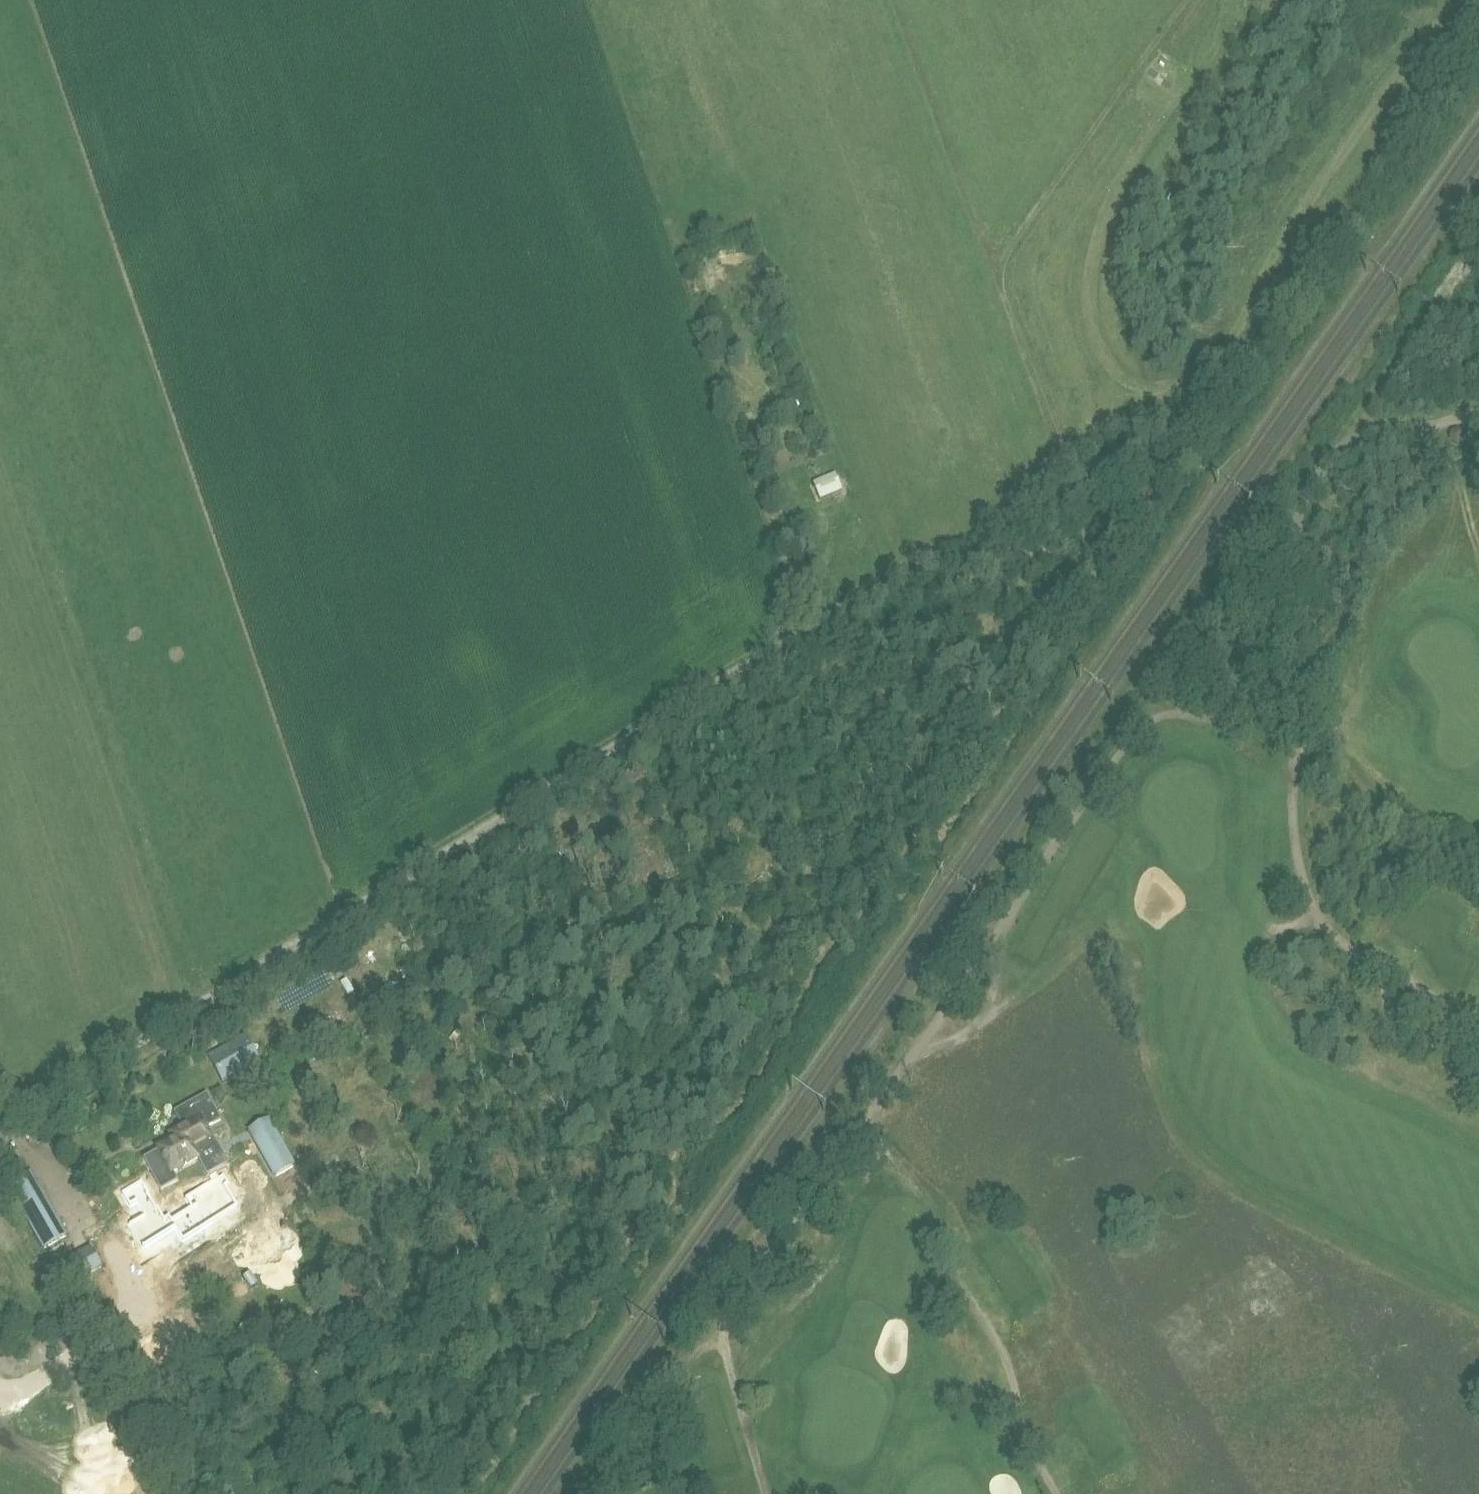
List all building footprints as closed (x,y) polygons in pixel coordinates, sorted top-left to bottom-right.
[(835,476),(835,474),(813,483),(815,487),(816,489),(820,500),(843,490),(835,476)] [(246,1037),(209,1058),(224,1084),(260,1062),(246,1037)] [(186,1124),(184,1125),(170,1134),(173,1139),(158,1148),(159,1151),(144,1159),(161,1189),(178,1179),(173,1171),(198,1157),(193,1148),(211,1137),(205,1127),(220,1118),(205,1093),(178,1109),(186,1124)] [(273,1178),(295,1166),(269,1118),(247,1131),(273,1178)] [(302,1167),(285,1177),(295,1194),(312,1185),(302,1167)] [(158,1213),(137,1176),(110,1194),(152,1257),(252,1197),(237,1169),(158,1213)] [(9,1186),(32,1226),(45,1248),(66,1236),(53,1214),(30,1173),(9,1186)]
